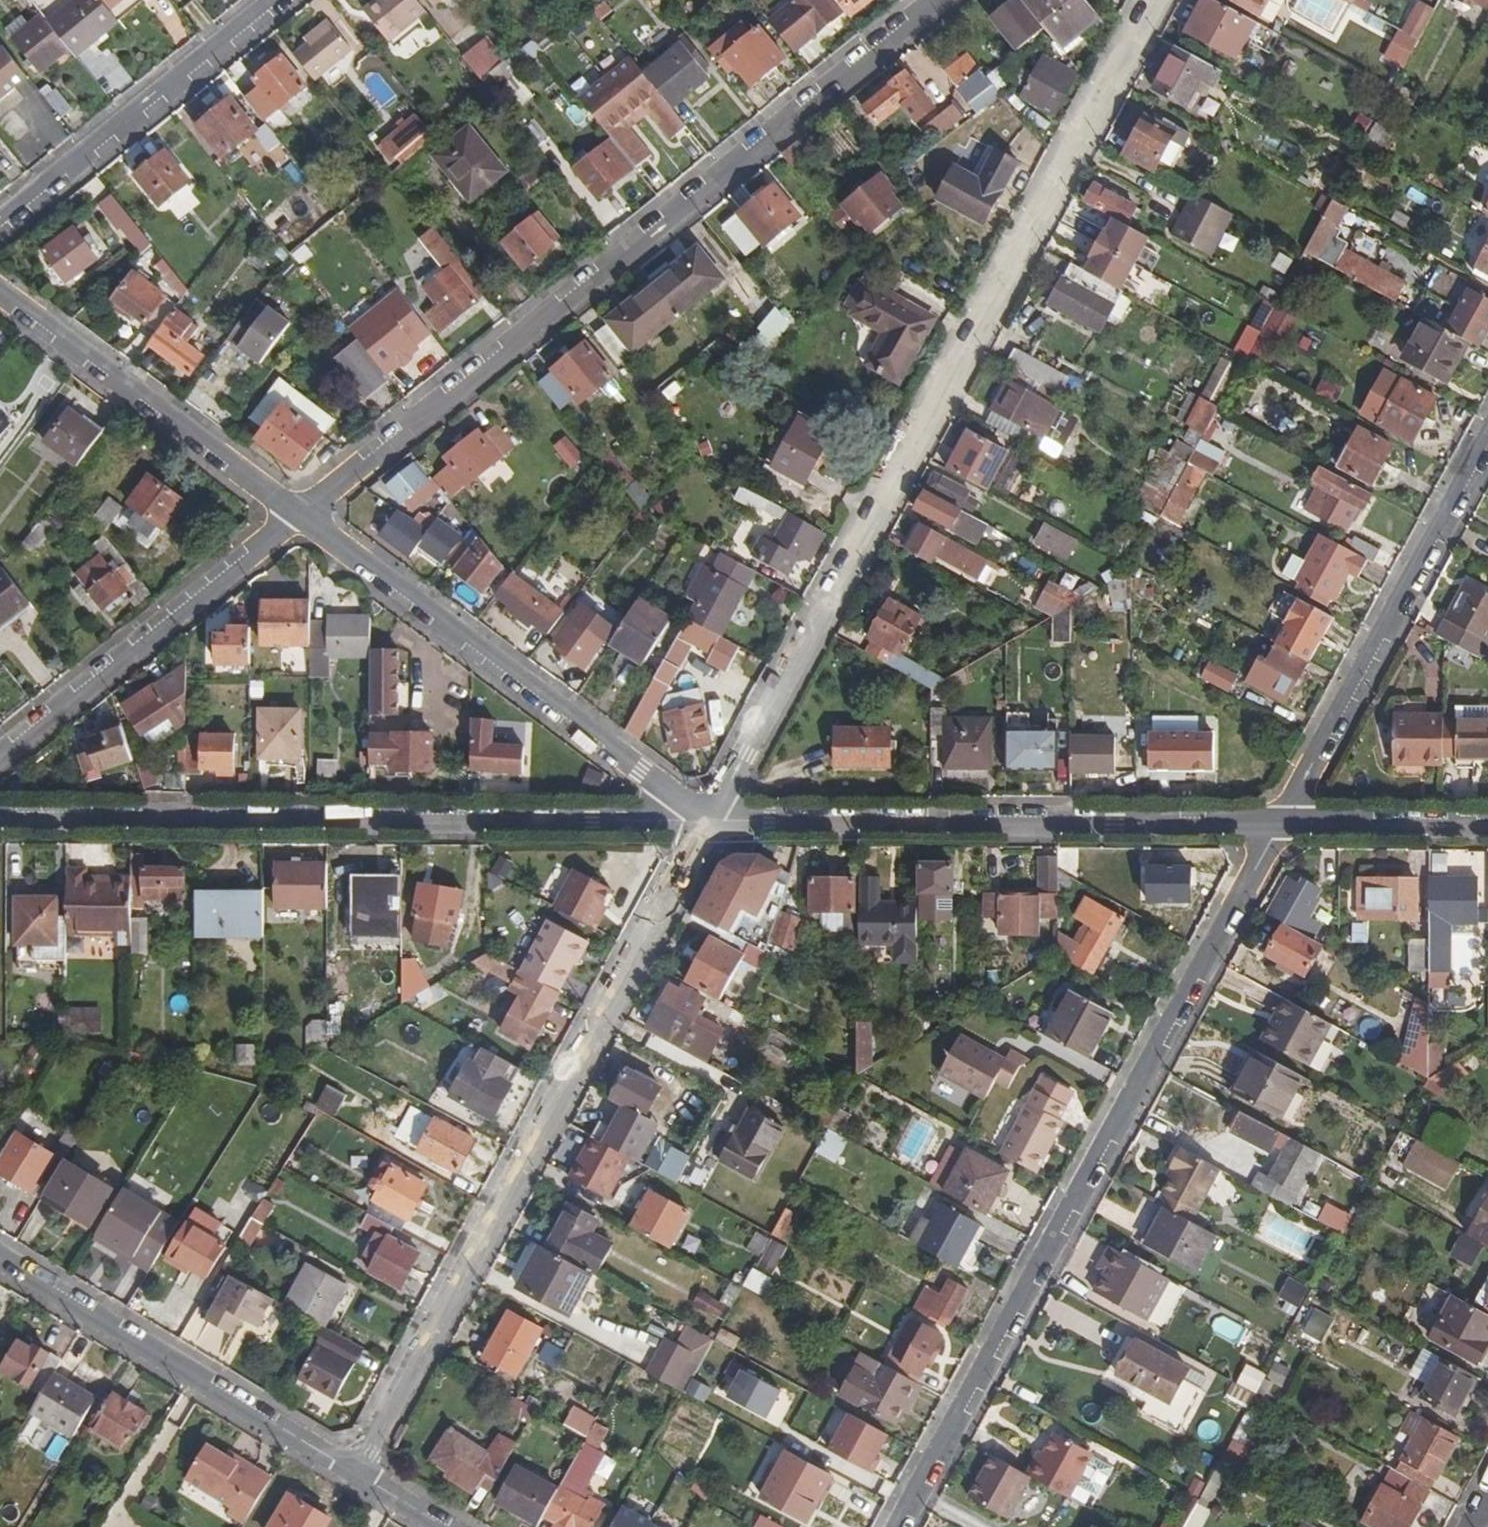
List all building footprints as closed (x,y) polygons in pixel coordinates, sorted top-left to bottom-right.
[(76,55),(118,21),(109,8),(103,0),(32,0),(43,14),(70,48),(76,55)] [(120,0),(103,0),(109,8),(120,0)] [(365,9),(368,14),(385,0),(377,0),(365,9)] [(417,0),(385,0),(368,14),(390,42),(427,12),(417,0)] [(593,12),(604,3),(602,0),(583,0),(593,12)] [(844,10),(836,0),(795,0),(770,21),(794,51),(844,10)] [(857,0),(836,0),(844,10),(857,0)] [(1044,27),(1025,3),(1022,0),(1011,0),(989,18),(1016,51),(1044,27)] [(1079,31),(1054,0),(1029,0),(1025,3),(1044,27),(1059,45),(1077,33),(1079,31)] [(1079,31),(1098,15),(1086,0),(1054,0),(1079,31)] [(1256,23),(1214,0),(1203,0),(1186,33),(1236,59),(1256,23)] [(1260,17),(1269,0),(1229,0),(1260,17)] [(1372,14),(1376,7),(1363,0),(1345,0),(1352,3),(1372,14)] [(1454,4),(1456,8),(1460,11),(1464,12),(1469,12),(1475,2),(1487,9),(1487,0),(1456,0),(1454,4)] [(612,10),(605,1),(604,3),(593,12),(599,20),(612,10)] [(1419,41),(1435,12),(1419,4),(1404,32),(1419,41)] [(41,71),(70,48),(43,14),(30,25),(24,18),(8,30),(29,57),(25,61),(30,68),(34,64),(41,71)] [(307,39),(311,45),(334,27),(330,21),(307,39)] [(710,50),(728,73),(735,67),(752,88),(786,61),(761,28),(752,36),(743,24),(710,50)] [(311,45),(296,56),(315,80),(352,50),(334,27),(311,45)] [(1404,69),(1419,41),(1404,32),(1400,30),(1385,58),(1404,69)] [(1059,45),(1067,54),(1084,40),(1077,33),(1059,45)] [(643,74),(671,108),(709,77),(705,71),(710,67),(685,35),(671,47),(673,50),(643,74)] [(463,56),(492,92),(516,73),(507,61),(488,37),(463,56)] [(542,52),(532,41),(507,61),(516,73),(542,52)] [(29,77),(4,46),(0,49),(0,101),(29,77)] [(921,48),(907,57),(942,111),(956,102),(921,48)] [(1214,88),(1222,71),(1177,48),(1157,89),(1188,106),(1201,81),(1214,88)] [(979,112),(1002,94),(969,52),(946,72),(979,112)] [(1076,74),(1043,55),(1022,96),(1055,115),(1076,74)] [(262,87),(247,99),(264,122),(266,120),(276,132),(286,123),(277,111),(308,87),(284,56),(256,79),(262,87)] [(643,74),(630,58),(579,98),(611,138),(635,167),(650,155),(629,127),(623,120),(632,113),(642,105),(648,112),(670,140),(686,126),(671,108),(643,74)] [(936,107),(907,73),(864,108),(878,123),(905,102),(920,120),(936,107)] [(532,95),(518,75),(496,93),(512,112),(532,95)] [(1394,87),(1390,94),(1412,106),(1416,99),(1394,87)] [(45,97),(61,117),(72,108),(56,88),(45,97)] [(240,148),(258,134),(260,132),(232,99),(225,104),(220,99),(195,119),(226,157),(228,155),(231,158),(241,151),(240,148)] [(638,120),(648,112),(642,105),(632,113),(638,120)] [(1125,156),(1154,171),(1160,161),(1172,168),(1191,132),(1179,126),(1150,110),(1125,156)] [(623,120),(629,127),(638,120),(632,113),(623,120)] [(429,132),(416,116),(383,143),(395,159),(397,158),(401,163),(429,139),(425,135),(429,132)] [(1366,146),(1379,153),(1392,132),(1377,123),(1366,146)] [(260,132),(258,134),(265,142),(273,135),(266,127),(260,132)] [(435,157),(470,202),(505,173),(470,129),(435,157)] [(635,167),(611,138),(574,168),(599,197),(635,167)] [(976,176),(958,166),(940,198),(986,223),(1019,162),(992,147),(976,176)] [(1361,147),(1356,157),(1375,167),(1380,158),(1361,147)] [(161,207),(192,182),(167,151),(137,176),(161,207)] [(1331,174),(1341,181),(1348,169),(1337,162),(1331,174)] [(831,216),(838,209),(807,171),(800,177),(831,216)] [(857,249),(858,249),(867,236),(902,207),(890,193),(893,190),(881,175),(868,187),(865,183),(855,190),(858,194),(838,209),(831,216),(857,249)] [(1130,217),(1136,220),(1140,209),(1095,185),(1087,200),(1128,223),(1130,217)] [(800,217),(775,186),(726,226),(749,255),(763,244),(764,246),(800,217)] [(1210,255),(1232,213),(1194,193),(1173,234),(1210,255)] [(152,244),(113,196),(100,206),(118,230),(124,225),(145,251),(152,244)] [(1317,209),(1325,214),(1331,201),(1324,197),(1317,209)] [(1325,214),(1304,252),(1319,260),(1325,249),(1328,243),(1343,251),(1353,232),(1339,224),(1348,207),(1333,199),(1331,201),(1325,214)] [(537,213),(502,242),(523,268),(552,244),(545,235),(551,230),(537,213)] [(1487,246),(1487,217),(1487,216),(1476,239),(1487,246)] [(1106,230),(1098,244),(1135,264),(1149,237),(1131,227),(1115,218),(1108,231),(1106,230)] [(92,243),(80,225),(43,255),(65,283),(94,260),(85,249),(92,243)] [(435,306),(423,316),(437,334),(474,305),(473,304),(486,293),(435,230),(422,240),(442,266),(447,272),(437,281),(431,275),(418,286),(435,306)] [(1092,258),(1086,271),(1121,289),(1135,264),(1098,244),(1090,257),(1092,258)] [(1475,271),(1487,279),(1487,247),(1475,271)] [(652,285),(677,316),(722,280),(697,249),(652,285)] [(858,249),(854,253),(865,260),(868,254),(858,249)] [(1325,249),(1319,260),(1337,270),(1343,258),(1325,249)] [(1343,258),(1337,270),(1396,302),(1404,286),(1345,254),(1343,258)] [(183,299),(189,291),(164,258),(155,265),(183,299)] [(893,298),(905,274),(878,259),(873,270),(863,269),(842,306),(853,312),(851,315),(883,332),(866,363),(898,381),(932,319),(893,298)] [(1101,330),(1122,290),(1121,289),(1086,271),(1073,264),(1051,303),(1101,330)] [(442,266),(431,275),(437,281),(447,272),(442,266)] [(132,312),(159,331),(178,305),(136,274),(113,304),(129,316),(132,312)] [(633,351),(677,316),(652,285),(608,320),(633,351)] [(361,343),(387,375),(399,365),(404,366),(412,359),(413,354),(410,351),(417,345),(431,333),(419,318),(396,286),(346,327),(358,340),(361,343)] [(1478,347),(1487,329),(1487,299),(1469,289),(1446,329),(1467,341),(1478,347)] [(1263,327),(1275,305),(1266,300),(1252,327),(1261,331),(1263,327)] [(257,301),(228,339),(260,364),(289,327),(257,301)] [(1275,305),(1263,327),(1280,337),(1292,315),(1275,305)] [(744,351),(764,362),(792,329),(775,308),(744,351)] [(177,311),(151,346),(192,375),(205,358),(181,341),(193,324),(177,311)] [(1446,329),(1431,321),(1427,319),(1406,357),(1447,379),(1467,341),(1446,329)] [(387,375),(361,343),(358,340),(335,359),(366,399),(390,379),(387,375)] [(554,372),(539,384),(559,408),(575,396),(581,402),(613,375),(586,343),(552,369),(554,372)] [(410,351),(413,354),(420,348),(417,345),(410,351)] [(1218,411),(1246,358),(1228,348),(1200,401),(1218,411)] [(1055,392),(1060,394),(1068,377),(1016,349),(1007,365),(1013,368),(1055,392)] [(993,408),(1019,423),(1043,436),(1045,434),(1061,442),(1073,419),(1059,411),(1060,408),(1050,402),(1055,392),(1013,368),(993,408)] [(1437,399),(1403,381),(1402,382),(1388,374),(1383,375),(1365,409),(1366,414),(1381,422),(1380,423),(1413,441),(1437,399)] [(241,428),(256,439),(281,404),(324,435),(335,420),(277,378),(241,428)] [(1318,394),(1340,403),(1346,387),(1324,378),(1318,394)] [(1206,433),(1218,411),(1200,401),(1188,423),(1206,433)] [(324,435),(281,404),(256,439),(299,471),(324,435)] [(985,422),(1012,437),(1019,423),(993,408),(985,422)] [(78,468),(102,436),(82,421),(70,412),(46,443),(78,468)] [(102,436),(106,432),(86,416),(82,421),(102,436)] [(0,417),(0,439),(11,425),(0,417)] [(805,484),(827,443),(816,436),(819,429),(800,419),(773,467),(805,484)] [(451,467),(433,481),(440,490),(450,502),(514,450),(497,429),(485,439),(479,431),(445,459),(451,467)] [(816,436),(827,443),(831,436),(819,429),(816,436)] [(1393,447),(1359,429),(1339,468),(1372,486),(1393,447)] [(950,470),(986,490),(1006,451),(970,432),(950,470)] [(552,446),(570,467),(582,457),(565,436),(552,446)] [(1195,452),(1189,463),(1203,471),(1214,477),(1226,455),(1202,442),(1195,452)] [(1173,454),(1189,463),(1195,452),(1178,443),(1173,454)] [(599,457),(626,490),(635,483),(608,450),(599,457)] [(1135,504),(1160,517),(1189,463),(1173,454),(1165,451),(1135,504)] [(1189,463),(1160,517),(1173,525),(1203,471),(1189,463)] [(402,506),(405,504),(413,512),(420,505),(421,506),(434,496),(440,490),(433,481),(418,464),(388,488),(402,506)] [(1363,512),(1372,495),(1321,467),(1311,486),(1317,490),(1306,509),(1347,531),(1359,509),(1363,512)] [(938,492),(935,496),(971,516),(980,502),(969,495),(970,492),(936,473),(929,487),(938,492)] [(124,531),(155,553),(190,507),(156,482),(135,510),(138,513),(124,531)] [(790,516),(792,513),(742,486),(735,498),(761,512),(763,509),(787,522),(775,543),(769,540),(759,558),(796,578),(804,562),(807,557),(812,561),(826,536),(790,516)] [(434,496),(445,509),(450,502),(440,490),(434,496)] [(991,534),(994,528),(971,516),(935,496),(925,491),(917,509),(978,542),(984,530),(991,534)] [(94,523),(103,535),(129,515),(117,504),(94,523)] [(415,521),(399,510),(381,535),(411,558),(420,545),(444,564),(447,559),(461,543),(464,538),(437,519),(429,531),(428,530),(415,521)] [(420,515),(415,521),(428,530),(432,524),(420,515)] [(35,555),(56,526),(44,517),(22,546),(35,555)] [(908,550),(933,563),(937,556),(972,577),(980,563),(972,558),(974,553),(921,524),(908,550)] [(1038,540),(1070,557),(1078,543),(1046,526),(1038,540)] [(464,538),(461,543),(472,552),(482,540),(472,529),(464,538)] [(1297,581),(1331,600),(1334,602),(1349,573),(1359,556),(1350,551),(1320,535),(1305,561),(1293,555),(1283,574),(1297,581)] [(105,537),(93,544),(103,557),(129,590),(140,580),(105,537)] [(1367,560),(1372,563),(1379,550),(1356,538),(1350,551),(1359,556),(1367,560)] [(461,543),(447,559),(458,567),(456,570),(484,590),(503,565),(482,540),(472,552),(461,543)] [(982,557),(974,553),(972,558),(980,563),(982,557)] [(687,621),(720,638),(755,573),(723,555),(713,574),(702,568),(685,598),(696,604),(687,621)] [(1358,578),(1367,560),(1359,556),(1349,573),(1358,578)] [(124,597),(130,592),(129,590),(103,557),(78,577),(83,583),(98,604),(104,612),(124,597)] [(30,604),(7,573),(2,568),(0,570),(0,628),(30,604)] [(1106,576),(1109,583),(1122,575),(1118,568),(1106,576)] [(1106,585),(1106,598),(1130,598),(1130,571),(1122,575),(1109,583),(1106,585)] [(535,624),(548,634),(564,613),(512,573),(510,575),(496,594),(511,606),(507,611),(530,628),(535,624)] [(140,580),(129,590),(130,592),(124,597),(135,610),(153,596),(140,580)] [(1293,589),(1327,607),(1331,600),(1297,581),(1293,589)] [(83,583),(74,590),(90,610),(98,604),(83,583)] [(1439,637),(1444,639),(1480,658),(1487,643),(1487,594),(1469,583),(1439,637)] [(1061,600),(1071,606),(1092,594),(1087,586),(1061,600)] [(1107,609),(1131,608),(1130,598),(1106,598),(1107,609)] [(661,667),(676,639),(681,630),(670,623),(671,621),(639,600),(612,642),(644,663),(647,659),(661,667)] [(875,640),(868,654),(923,684),(931,672),(901,654),(920,617),(889,600),(869,637),(875,640)] [(1278,645),(1309,661),(1333,618),(1300,600),(1286,625),(1288,626),(1278,645)] [(310,645),(310,623),(310,603),(262,602),(262,645),(310,645)] [(614,629),(583,605),(553,645),(585,670),(614,629)] [(1053,641),(1071,641),(1071,606),(1053,617),(1053,641)] [(371,650),(370,618),(327,618),(327,624),(310,623),(310,645),(310,676),(328,675),(328,657),(370,657),(371,653),(371,650)] [(251,664),(251,626),(228,626),(228,634),(217,634),(216,665),(251,664)] [(626,731),(638,740),(660,700),(659,699),(690,645),(676,639),(661,667),(626,731)] [(1286,704),(1309,661),(1278,645),(1269,662),(1263,658),(1249,684),(1286,704)] [(281,648),(280,670),(297,671),(298,649),(281,648)] [(384,653),(371,653),(370,657),(371,714),(384,714),(384,716),(398,716),(398,650),(384,650),(384,653)] [(1203,677),(1229,692),(1237,677),(1211,663),(1203,677)] [(185,683),(185,668),(125,706),(143,735),(173,716),(180,726),(185,724),(185,709),(185,683)] [(931,689),(945,681),(931,672),(923,684),(931,689)] [(667,716),(673,751),(711,745),(705,708),(667,716)] [(1456,759),(1487,760),(1487,709),(1456,708),(1456,721),(1444,721),(1444,758),(1456,759)] [(932,710),(932,736),(945,735),(945,770),(992,770),(991,719),(945,720),(945,710),(932,710)] [(260,712),(259,759),(299,759),(300,712),(260,712)] [(1010,713),(1010,730),(1030,730),(1030,713),(1010,713)] [(1393,766),(1444,765),(1444,758),(1444,721),(1444,716),(1394,716),(1393,766)] [(493,722),(472,722),(473,770),(523,774),(525,747),(494,747),(493,722)] [(1030,730),(1010,730),(1009,769),(1059,770),(1059,731),(1030,730)] [(133,760),(124,731),(88,742),(92,753),(83,757),(88,771),(97,771),(98,772),(133,760)] [(837,731),(836,766),(891,767),(891,732),(837,731)] [(1151,770),(1155,771),(1188,770),(1213,771),(1214,735),(1151,734),(1151,770)] [(432,736),(394,736),(370,736),(370,766),(393,766),(393,770),(432,771),(432,736)] [(1071,737),(1071,773),(1116,773),(1115,737),(1071,737)] [(233,739),(185,738),(184,777),(202,776),(202,768),(216,768),(217,771),(233,771),(233,739)] [(359,756),(319,756),(319,778),(359,779),(359,756)] [(139,767),(146,789),(161,785),(154,762),(139,767)] [(144,855),(133,855),(132,881),(132,910),(144,910),(144,900),(187,900),(186,870),(144,869),(144,855)] [(783,914),(790,886),(779,883),(782,872),(736,857),(724,865),(697,915),(726,932),(764,952),(774,941),(777,936),(783,914)] [(1058,874),(1058,858),(1041,858),(1041,898),(990,898),(989,917),(1001,917),(1001,935),(1040,936),(1040,919),(1054,919),(1055,898),(1058,898),(1058,894),(1058,874)] [(275,907),(328,907),(328,864),(276,864),(275,907)] [(951,922),(951,867),(919,867),(920,922),(951,922)] [(1150,869),(1149,902),(1190,902),(1191,869),(1150,869)] [(87,870),(68,870),(67,917),(67,934),(115,934),(115,943),(131,943),(132,919),(132,910),(132,881),(87,880),(87,870)] [(551,907),(591,929),(598,915),(595,913),(598,905),(606,888),(568,871),(551,907)] [(1067,894),(1068,879),(1058,874),(1058,894),(1067,894)] [(343,876),(343,890),(363,890),(363,876),(343,876)] [(893,963),(917,964),(917,902),(879,903),(879,877),(860,878),(860,945),(894,946),(893,963)] [(858,932),(859,881),(811,880),(810,918),(821,918),(821,931),(858,932)] [(1301,887),(1290,881),(1289,880),(1269,916),(1279,921),(1286,926),(1311,940),(1319,925),(1309,919),(1318,902),(1315,900),(1320,890),(1304,881),(1301,887)] [(1416,881),(1359,880),(1359,919),(1416,920),(1416,881)] [(1429,971),(1429,974),(1446,974),(1447,924),(1478,924),(1478,918),(1478,883),(1429,883),(1429,941),(1429,971)] [(421,915),(416,940),(448,945),(452,921),(456,921),(461,892),(419,884),(415,914),(421,915)] [(197,936),(264,936),(264,896),(197,896),(197,936)] [(67,934),(67,917),(57,917),(58,899),(17,899),(16,968),(51,968),(51,960),(67,961),(67,934)] [(1064,961),(1093,977),(1123,921),(1088,901),(1077,919),(1085,924),(1064,961)] [(805,923),(783,914),(777,936),(774,941),(797,954),(805,923)] [(147,919),(132,919),(131,943),(132,958),(147,958),(147,919)] [(548,922),(521,972),(557,992),(572,965),(578,956),(581,957),(588,943),(548,922)] [(1305,977),(1322,946),(1311,940),(1286,926),(1270,957),(1282,964),(1280,969),(1294,977),(1297,972),(1305,977)] [(760,970),(769,954),(764,952),(726,932),(721,943),(710,938),(687,980),(722,999),(743,960),(760,970)] [(1410,972),(1429,971),(1429,941),(1410,940),(1410,972)] [(360,978),(389,977),(389,943),(360,943),(360,978)] [(530,1047),(559,994),(557,992),(521,972),(487,954),(466,966),(522,998),(502,1032),(530,1047)] [(575,967),(581,957),(578,956),(572,965),(575,967)] [(403,962),(403,1005),(429,989),(413,962),(403,962)] [(669,986),(646,1030),(705,1063),(721,1034),(693,1019),(702,1001),(678,988),(677,991),(669,986)] [(1047,1040),(1087,1060),(1112,1016),(1073,994),(1047,1040)] [(1404,1063),(1433,1079),(1429,1003),(1415,996),(1404,1063)] [(1309,1067),(1333,1024),(1287,1000),(1263,1042),(1309,1067)] [(749,1032),(756,1021),(722,1003),(717,1014),(749,1032)] [(1463,1031),(1475,1031),(1475,1005),(1463,1005),(1463,1031)] [(70,1027),(99,1028),(100,1008),(71,1007),(70,1027)] [(306,1029),(306,1063),(327,1050),(328,1021),(313,1022),(306,1029)] [(857,1077),(872,1069),(873,1025),(860,1024),(857,1025),(857,1077)] [(1020,1069),(1030,1063),(1009,1051),(1005,1061),(961,1036),(940,1074),(987,1100),(995,1086),(1007,1092),(1020,1069)] [(519,1071),(479,1048),(451,1098),(493,1120),(519,1071)] [(1294,1093),(1302,1077),(1257,1052),(1234,1095),(1293,1127),(1308,1100),(1294,1093)] [(591,1137),(630,1158),(651,1170),(656,1161),(665,1143),(652,1135),(658,1124),(646,1117),(661,1089),(629,1071),(627,1070),(612,1099),(624,1106),(614,1125),(601,1119),(591,1137)] [(1002,1155),(1037,1174),(1047,1156),(1044,1153),(1051,1140),(1055,1142),(1065,1123),(1061,1121),(1068,1108),(1052,1099),(1059,1086),(1044,1077),(1002,1155)] [(1433,1079),(1430,1086),(1451,1098),(1455,1091),(1433,1079)] [(348,1096),(329,1085),(318,1104),(337,1115),(348,1096)] [(1076,1095),(1059,1086),(1052,1099),(1068,1108),(1076,1095)] [(722,1160),(755,1179),(784,1127),(751,1109),(722,1160)] [(829,1130),(840,1136),(850,1117),(839,1111),(829,1130)] [(1290,1207),(1319,1155),(1242,1113),(1233,1130),(1271,1151),(1275,1144),(1285,1149),(1271,1176),(1260,1172),(1253,1187),(1290,1207)] [(419,1151),(459,1172),(475,1143),(436,1121),(419,1151)] [(69,1155),(83,1132),(73,1125),(58,1149),(69,1155)] [(33,1193),(56,1158),(18,1134),(0,1163),(0,1172),(33,1193)] [(1443,1185),(1456,1161),(1413,1136),(1399,1160),(1443,1185)] [(591,1137),(570,1177),(569,1179),(608,1200),(630,1158),(591,1137)] [(1044,1153),(1047,1156),(1055,1142),(1051,1140),(1044,1153)] [(1181,1148),(1176,1146),(1166,1165),(1170,1167),(1181,1148)] [(933,1186),(986,1215),(1008,1173),(968,1151),(966,1154),(953,1147),(933,1186)] [(1157,1204),(1167,1209),(1191,1222),(1220,1169),(1181,1148),(1170,1167),(1176,1170),(1171,1179),(1157,1204)] [(395,1229),(399,1231),(405,1218),(408,1219),(432,1174),(393,1151),(373,1186),(377,1189),(371,1200),(375,1203),(368,1214),(395,1229)] [(692,1158),(683,1182),(702,1190),(712,1166),(692,1158)] [(656,1161),(651,1170),(676,1184),(681,1176),(656,1161)] [(43,1199),(91,1228),(104,1206),(101,1204),(110,1189),(66,1162),(43,1199)] [(1176,1170),(1170,1167),(1165,1177),(1171,1179),(1176,1170)] [(1487,1213),(1487,1186),(1484,1194),(1476,1207),(1487,1213)] [(124,1252),(152,1208),(124,1190),(94,1239),(122,1256),(124,1252)] [(651,1194),(631,1228),(670,1249),(689,1214),(651,1194)] [(43,1199),(39,1204),(87,1233),(91,1228),(43,1199)] [(791,1199),(780,1220),(793,1228),(806,1206),(791,1199)] [(262,1225),(264,1226),(275,1208),(263,1200),(251,1219),(262,1225)] [(545,1249),(594,1277),(611,1247),(590,1235),(597,1223),(568,1206),(545,1249)] [(920,1248),(957,1268),(980,1227),(943,1207),(920,1248)] [(1487,1224),(1487,1213),(1476,1207),(1472,1215),(1487,1224)] [(152,1208),(124,1252),(152,1269),(179,1225),(152,1208)] [(1197,1272),(1216,1236),(1191,1222),(1167,1209),(1146,1245),(1197,1272)] [(389,1237),(395,1229),(368,1214),(361,1227),(375,1236),(364,1257),(375,1262),(369,1273),(400,1290),(420,1254),(389,1237)] [(1472,1215),(1469,1220),(1487,1230),(1487,1224),(1472,1215)] [(223,1248),(221,1247),(212,1241),(220,1229),(200,1217),(192,1229),(187,1226),(169,1256),(205,1279),(223,1248)] [(247,1249),(262,1225),(251,1219),(237,1243),(247,1249)] [(1487,1248),(1487,1230),(1469,1220),(1462,1233),(1487,1248)] [(212,1241),(221,1247),(229,1234),(220,1229),(212,1241)] [(748,1252),(758,1258),(768,1241),(758,1234),(748,1252)] [(1344,1236),(1339,1244),(1349,1249),(1353,1240),(1344,1236)] [(1460,1236),(1450,1256),(1470,1267),(1480,1247),(1460,1236)] [(785,1248),(772,1242),(757,1269),(770,1276),(785,1248)] [(545,1249),(541,1247),(518,1289),(570,1318),(594,1277),(545,1249)] [(1144,1322),(1168,1279),(1111,1247),(1103,1262),(1110,1266),(1094,1294),(1144,1322)] [(152,1269),(124,1252),(122,1256),(149,1273),(152,1269)] [(317,1323),(324,1327),(346,1286),(309,1265),(285,1306),(317,1323)] [(738,1275),(733,1284),(735,1285),(741,1289),(746,1281),(738,1275)] [(278,1302),(234,1278),(207,1321),(233,1337),(243,1320),(261,1331),(278,1302)] [(1291,1278),(1281,1298),(1302,1308),(1312,1288),(1291,1278)] [(1474,1303),(1487,1311),(1487,1278),(1474,1303)] [(915,1313),(944,1329),(947,1326),(949,1327),(968,1291),(950,1281),(942,1298),(928,1290),(915,1313)] [(706,1312),(724,1322),(741,1289),(735,1285),(722,1307),(712,1301),(706,1312)] [(1453,1296),(1431,1339),(1487,1370),(1487,1316),(1453,1296)] [(485,1356),(521,1376),(545,1332),(509,1311),(485,1356)] [(1331,1322),(1316,1314),(1306,1332),(1322,1340),(1331,1322)] [(892,1371),(916,1383),(941,1337),(913,1322),(907,1335),(913,1339),(906,1351),(910,1354),(908,1358),(901,1354),(892,1371)] [(320,1338),(299,1378),(336,1398),(364,1349),(324,1327),(317,1323),(312,1333),(320,1338)] [(692,1354),(673,1387),(684,1394),(685,1392),(693,1379),(713,1341),(687,1327),(677,1345),(692,1354)] [(1118,1375),(1136,1342),(1127,1337),(1109,1370),(1118,1375)] [(666,1339),(647,1373),(673,1387),(692,1354),(677,1345),(666,1339)] [(540,1359),(558,1369),(568,1351),(549,1342),(540,1359)] [(1184,1369),(1136,1342),(1118,1375),(1135,1384),(1130,1394),(1144,1402),(1137,1413),(1175,1434),(1198,1391),(1178,1379),(1184,1369)] [(54,1376),(61,1363),(35,1347),(31,1353),(17,1344),(2,1371),(41,1395),(54,1376)] [(1418,1402),(1453,1420),(1476,1378),(1419,1347),(1408,1368),(1430,1380),(1418,1402)] [(913,1401),(922,1386),(916,1383),(892,1371),(864,1355),(840,1396),(893,1427),(901,1412),(908,1398),(913,1401)] [(1292,1372),(1278,1365),(1269,1380),(1283,1387),(1292,1372)] [(728,1398),(767,1418),(782,1391),(742,1371),(728,1398)] [(1243,1389),(1256,1396),(1264,1381),(1252,1374),(1243,1389)] [(90,1399),(54,1376),(41,1395),(31,1412),(72,1437),(90,1409),(85,1406),(90,1399)] [(1462,1425),(1485,1383),(1476,1378),(1453,1420),(1462,1425)] [(710,1388),(693,1379),(685,1392),(703,1402),(710,1388)] [(1250,1407),(1256,1396),(1243,1389),(1234,1383),(1228,1395),(1250,1407)] [(151,1418),(113,1394),(90,1431),(124,1451),(139,1427),(143,1429),(151,1418)] [(906,1415),(913,1401),(908,1398),(901,1412),(906,1415)] [(1410,1481),(1428,1491),(1458,1437),(1412,1412),(1401,1434),(1414,1441),(1397,1474),(1410,1481)] [(877,1458),(888,1436),(850,1415),(831,1451),(874,1474),(881,1460),(877,1458)] [(519,1442),(529,1423),(515,1416),(505,1435),(519,1442)] [(572,1416),(566,1428),(586,1441),(592,1428),(572,1416)] [(595,1423),(592,1428),(586,1441),(557,1492),(544,1517),(558,1525),(557,1526),(594,1526),(604,1508),(589,1499),(591,1495),(583,1491),(602,1455),(592,1450),(604,1428),(595,1423)] [(481,1485),(492,1491),(516,1446),(494,1434),(483,1453),(447,1432),(429,1464),(447,1474),(477,1491),(481,1485)] [(1025,1475),(1031,1478),(1068,1498),(1075,1487),(1094,1497),(1110,1469),(1090,1458),(1092,1455),(1055,1435),(1048,1448),(1044,1454),(1038,1451),(1025,1475)] [(59,1461),(68,1441),(56,1436),(48,1456),(59,1461)] [(1042,1445),(1038,1451),(1044,1454),(1048,1448),(1042,1445)] [(228,1515),(245,1525),(272,1480),(240,1461),(238,1465),(227,1459),(207,1447),(186,1480),(233,1509),(228,1515)] [(1235,1454),(1227,1448),(1221,1460),(1227,1464),(1228,1461),(1231,1462),(1235,1454)] [(764,1499),(808,1524),(821,1499),(826,1501),(837,1482),(832,1479),(833,1478),(789,1454),(764,1499)] [(230,1455),(227,1459),(238,1465),(240,1461),(230,1455)] [(1025,1475),(992,1456),(969,1498),(1008,1520),(1031,1478),(1025,1475)] [(1219,1465),(1198,1501),(1196,1504),(1206,1509),(1228,1468),(1219,1465)] [(498,1502),(511,1510),(539,1526),(544,1517),(557,1492),(517,1469),(498,1502)] [(1410,1481),(1397,1474),(1392,1471),(1364,1523),(1372,1526),(1409,1526),(1427,1493),(1408,1483),(1410,1481)] [(474,1497),(477,1491),(447,1474),(443,1480),(474,1497)] [(290,1496),(271,1526),(327,1526),(330,1521),(290,1496)] [(652,1524),(653,1522),(624,1507),(613,1526),(650,1526),(652,1524)] [(526,1526),(539,1526),(511,1510),(507,1516),(526,1526)]
